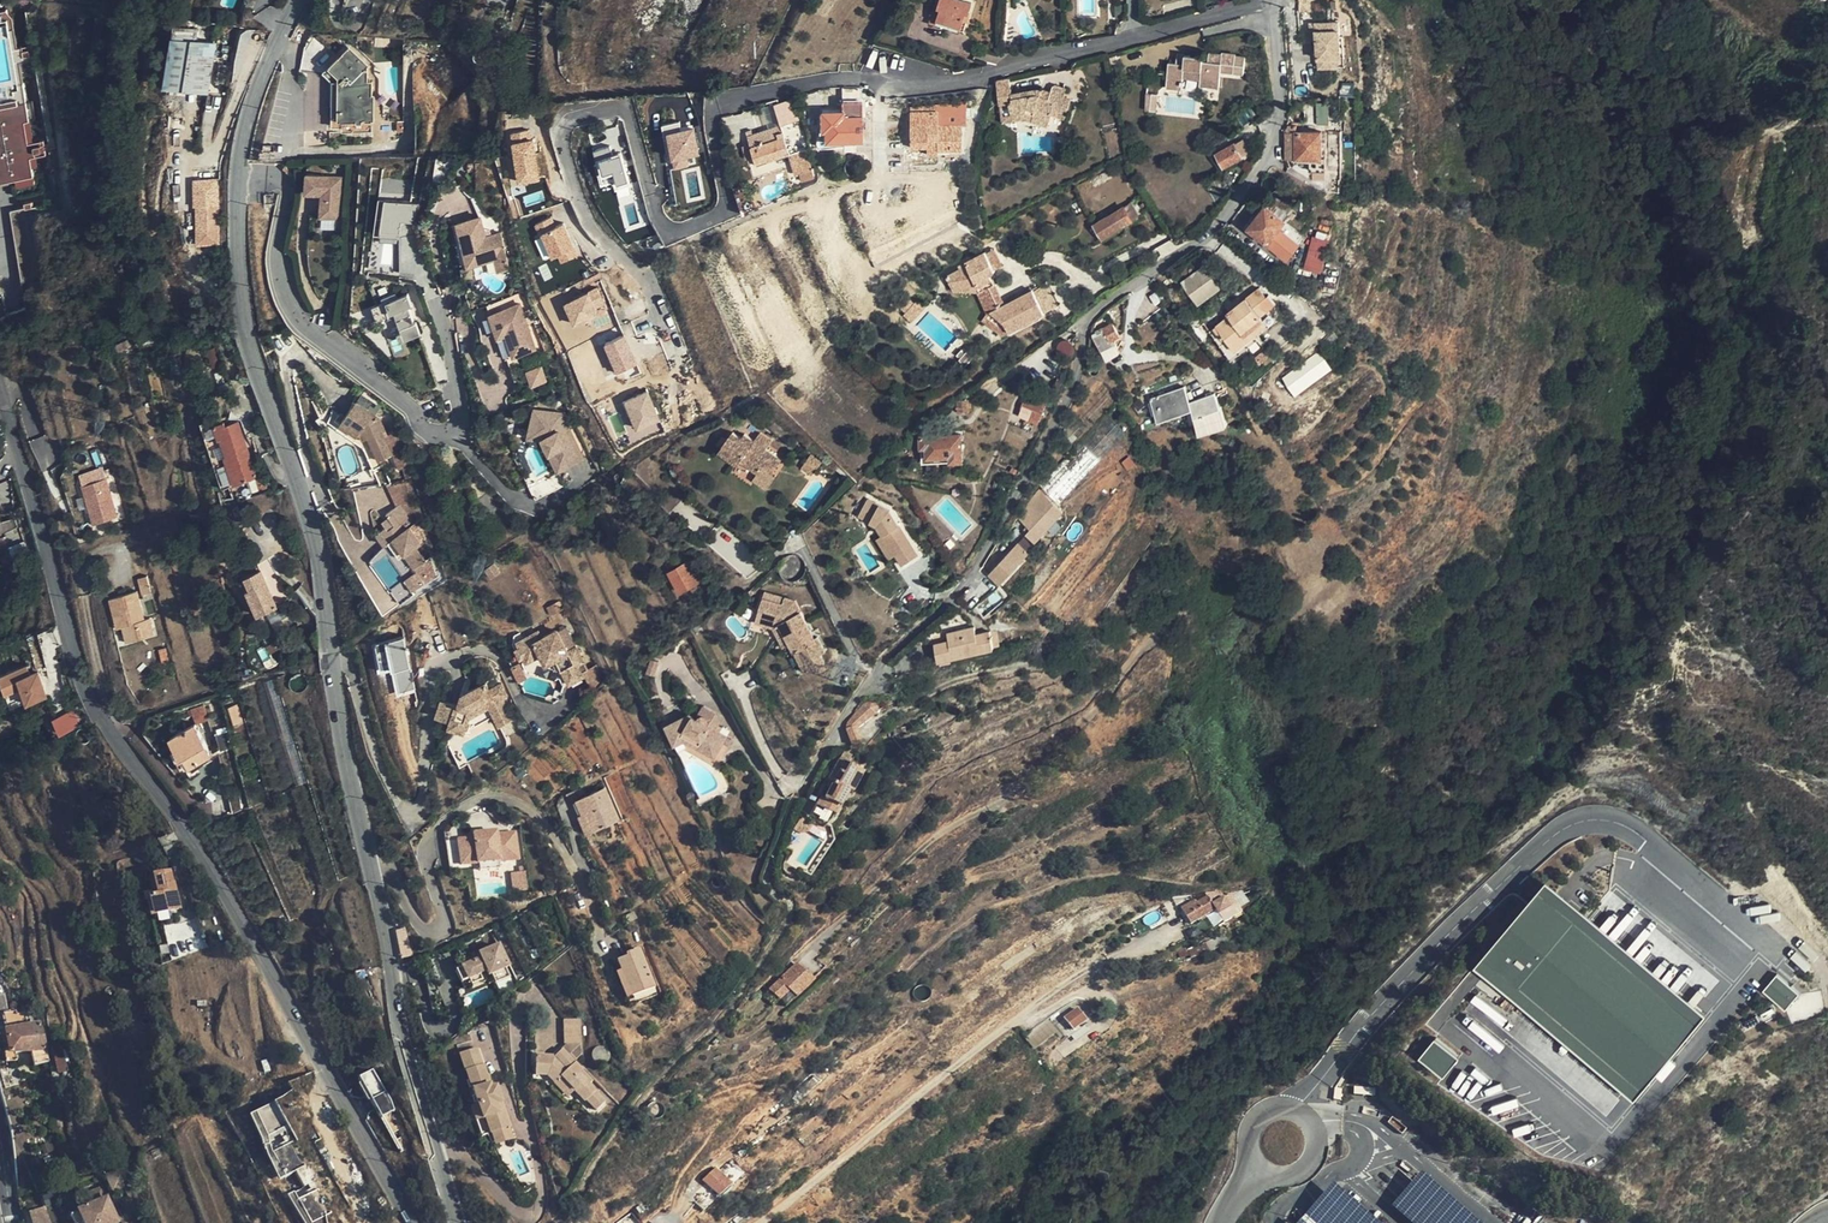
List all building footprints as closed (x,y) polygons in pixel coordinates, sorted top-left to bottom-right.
[(933,22),(947,27),(963,33),(973,4),(962,0),(940,0),(933,22)] [(0,9),(0,28),(11,27),(9,9),(0,9)] [(947,27),(933,22),(931,29),(944,34),(947,27)] [(1332,27),(1307,26),(1307,42),(1307,67),(1329,67),(1329,73),(1333,72),(1334,41),(1332,41),(1332,27)] [(166,86),(210,91),(216,49),(194,46),(196,33),(173,30),(166,86)] [(372,132),(372,80),(367,80),(367,67),(347,46),(323,69),(334,80),(334,127),(347,126),(346,132),(372,132)] [(1220,76),(1232,78),(1235,59),(1221,57),(1221,60),(1208,58),(1207,62),(1176,58),(1175,66),(1168,65),(1164,91),(1181,94),(1183,80),(1199,82),(1198,88),(1217,91),(1220,76)] [(1244,60),(1241,60),(1235,59),(1232,78),(1238,79),(1241,80),(1244,60)] [(1065,120),(1071,99),(1062,96),(1064,90),(1051,87),(1049,93),(1048,99),(1039,96),(1040,91),(1034,89),(1012,95),(1010,81),(994,84),(998,106),(1009,104),(1012,117),(1024,114),(1034,117),(1032,124),(1049,129),(1053,116),(1065,120)] [(0,103),(28,100),(26,88),(0,91),(0,102),(0,103)] [(864,141),(863,89),(835,90),(828,91),(828,106),(842,106),(842,113),(823,113),(824,142),(864,141)] [(1156,115),(1158,97),(1146,95),(1143,113),(1156,115)] [(32,152),(47,149),(46,139),(34,140),(28,101),(0,105),(0,178),(16,176),(18,185),(36,183),(32,152)] [(906,147),(908,147),(908,112),(935,111),(935,125),(958,125),(962,126),(962,101),(934,101),(933,106),(906,105),(906,147)] [(1328,125),(1327,103),(1315,104),(1316,125),(1328,125)] [(782,128),(789,154),(806,150),(793,107),(777,111),(782,128)] [(957,149),(958,125),(935,125),(935,111),(908,112),(908,147),(924,147),(924,154),(935,155),(934,149),(957,149)] [(1012,117),(1013,123),(1023,121),(1032,124),(1034,117),(1024,114),(1012,117)] [(696,125),(683,127),(681,120),(665,124),(671,159),(678,165),(691,163),(689,153),(701,151),(696,125)] [(533,137),(532,127),(513,130),(520,180),(542,177),(536,137),(533,137)] [(790,155),(789,154),(782,128),(749,136),(756,166),(787,156),(790,155)] [(1328,156),(1327,130),(1291,132),(1291,158),(1328,156)] [(1242,139),(1234,144),(1240,155),(1248,151),(1242,139)] [(1240,155),(1234,144),(1232,141),(1212,152),(1221,169),(1241,156),(1240,155)] [(615,179),(617,188),(633,184),(623,149),(614,152),(611,144),(596,148),(605,182),(615,179)] [(806,150),(789,154),(790,155),(787,156),(791,169),(793,177),(812,171),(806,150)] [(787,156),(756,166),(760,177),(791,169),(787,156)] [(340,176),(307,172),(305,193),(319,194),(317,217),(336,218),(340,176)] [(199,202),(220,202),(220,177),(196,178),(197,202),(199,202)] [(384,226),(387,196),(380,195),(376,232),(401,235),(402,228),(384,226)] [(410,200),(387,196),(384,226),(402,228),(403,218),(408,219),(410,200)] [(1277,233),(1282,227),(1292,212),(1275,197),(1267,208),(1266,207),(1249,229),(1286,258),(1294,247),(1277,233)] [(421,202),(410,200),(408,219),(415,219),(421,202)] [(221,241),(220,202),(199,202),(199,241),(221,241)] [(1103,239),(1132,220),(1132,219),(1137,215),(1131,206),(1096,227),(1103,239)] [(482,215),(459,221),(469,259),(504,250),(499,232),(487,235),(482,215)] [(558,224),(554,215),(537,222),(541,231),(544,230),(554,254),(560,251),(564,260),(580,253),(567,220),(558,224)] [(469,259),(459,221),(455,222),(460,242),(459,242),(464,261),(465,260),(466,264),(497,256),(500,268),(512,265),(503,230),(499,232),(504,250),(469,259)] [(1298,241),(1282,227),(1277,233),(1294,247),(1298,241)] [(1325,271),(1330,238),(1312,235),(1307,268),(1325,271)] [(1003,268),(994,252),(985,256),(993,273),(1003,268)] [(985,256),(958,269),(960,273),(946,280),(952,293),(972,298),(977,295),(987,316),(1003,324),(1008,336),(1045,317),(1033,294),(1005,307),(1003,303),(997,306),(992,294),(997,291),(990,277),(994,275),(993,273),(985,256)] [(1216,262),(1211,265),(1175,286),(1192,313),(1233,289),(1225,277),(1216,262)] [(598,287),(567,299),(576,321),(601,311),(599,306),(605,303),(598,287)] [(1033,294),(1045,317),(1058,311),(1047,287),(1033,294)] [(404,330),(401,331),(403,338),(423,331),(419,319),(416,320),(411,305),(414,304),(410,291),(398,295),(397,292),(384,296),(386,300),(375,304),(380,318),(391,314),(392,316),(398,314),(404,330)] [(1003,303),(997,291),(992,294),(997,306),(1003,303)] [(1254,296),(1250,298),(1263,309),(1254,296)] [(1263,309),(1250,298),(1232,310),(1234,313),(1216,328),(1234,351),(1267,328),(1260,319),(1267,315),(1263,309)] [(522,303),(492,313),(498,329),(504,326),(514,355),(538,346),(522,303)] [(1003,324),(987,316),(981,323),(1002,340),(1008,336),(1003,324)] [(1113,339),(1121,335),(1114,322),(1106,327),(1106,328),(1094,335),(1107,359),(1120,352),(1113,339)] [(504,326),(498,329),(508,357),(514,355),(504,326)] [(638,360),(627,333),(607,341),(618,368),(638,360)] [(1297,394),(1334,367),(1321,349),(1284,375),(1297,394)] [(548,379),(543,365),(529,370),(533,384),(548,379)] [(1191,408),(1202,434),(1228,424),(1217,391),(1192,401),(1186,384),(1152,396),(1161,420),(1191,408)] [(662,418),(650,390),(628,399),(640,427),(662,418)] [(1039,422),(1048,401),(1029,393),(1020,414),(1039,422)] [(359,396),(344,417),(359,428),(366,429),(369,435),(373,434),(381,456),(395,451),(386,429),(389,428),(380,410),(359,396)] [(970,412),(969,399),(959,400),(959,413),(970,412)] [(544,425),(565,414),(563,410),(536,405),(531,434),(545,437),(561,468),(573,461),(569,453),(559,458),(547,435),(549,434),(544,425)] [(586,455),(565,414),(544,425),(549,434),(547,435),(559,458),(569,453),(573,461),(586,455)] [(359,428),(344,417),(339,424),(368,444),(374,459),(381,456),(373,434),(369,435),(366,429),(359,428)] [(1059,506),(1125,435),(1107,418),(1076,449),(1039,487),(1059,506)] [(257,477),(238,422),(226,425),(225,423),(215,426),(219,440),(221,439),(227,456),(225,457),(234,485),(257,477)] [(773,481),(776,477),(786,465),(772,453),(761,443),(751,435),(748,438),(740,431),(733,440),(727,436),(722,443),(726,448),(724,450),(742,466),(745,463),(761,476),(764,474),(773,481)] [(778,444),(767,435),(761,443),(772,453),(778,444)] [(964,462),(962,435),(922,437),(922,464),(964,462)] [(812,475),(823,462),(813,454),(802,466),(812,475)] [(79,472),(95,522),(121,514),(104,464),(79,472)] [(768,493),(779,480),(776,477),(773,481),(764,474),(761,476),(757,483),(768,493)] [(1062,514),(1037,492),(1028,501),(1031,505),(1019,518),(1031,530),(1026,534),(1035,543),(1059,518),(1062,514)] [(879,534),(890,551),(902,570),(918,560),(888,514),(866,500),(855,515),(875,528),(879,534)] [(390,511),(393,516),(395,521),(386,526),(379,530),(388,545),(393,542),(397,539),(406,553),(417,571),(430,562),(422,548),(427,544),(416,527),(419,525),(405,502),(390,511)] [(4,518),(0,505),(0,530),(20,524),(17,514),(4,518)] [(395,521),(393,516),(383,522),(386,526),(395,521)] [(655,522),(647,528),(660,542),(668,537),(655,522)] [(885,554),(890,551),(879,534),(874,538),(885,554)] [(401,556),(406,553),(397,539),(393,542),(401,556)] [(1001,585),(1029,554),(1018,545),(990,574),(1001,585)] [(710,578),(707,571),(706,572),(699,559),(708,554),(704,547),(695,552),(693,549),(666,564),(683,594),(710,578)] [(151,593),(146,578),(136,581),(141,595),(151,593)] [(254,579),(233,583),(239,610),(259,605),(254,579)] [(144,621),(136,591),(110,598),(117,627),(122,625),(126,641),(153,634),(149,620),(144,621)] [(781,600),(783,593),(774,591),(772,597),(781,600)] [(793,596),(783,593),(781,600),(772,597),(763,594),(755,616),(775,622),(786,642),(794,637),(813,670),(829,661),(824,652),(830,648),(822,634),(817,636),(801,609),(795,613),(791,607),(793,596)] [(951,621),(960,613),(956,608),(946,616),(951,621)] [(561,621),(550,628),(542,634),(538,628),(529,634),(525,626),(520,630),(520,641),(530,657),(534,655),(537,659),(533,661),(537,666),(541,664),(544,669),(569,673),(576,668),(581,675),(595,666),(594,664),(600,660),(584,636),(578,641),(566,623),(561,621)] [(542,634),(550,628),(546,623),(538,628),(542,634)] [(997,646),(993,629),(980,632),(978,623),(955,628),(956,637),(952,638),(947,639),(950,656),(997,646)] [(999,628),(993,629),(997,646),(1002,645),(999,628)] [(950,656),(947,639),(936,642),(940,659),(950,656)] [(168,661),(164,648),(157,651),(160,663),(168,661)] [(654,656),(650,669),(658,671),(662,659),(654,656)] [(2,678),(9,696),(26,689),(31,702),(52,695),(43,671),(29,677),(27,669),(2,678)] [(517,721),(505,699),(510,697),(502,683),(489,690),(487,686),(461,700),(458,708),(441,703),(433,722),(451,728),(449,734),(465,739),(469,730),(475,732),(497,720),(502,729),(517,721)] [(26,689),(9,696),(13,709),(31,702),(26,689)] [(234,724),(249,720),(243,702),(228,706),(234,724)] [(76,706),(55,715),(62,731),(83,721),(76,706)] [(696,716),(687,713),(668,721),(681,753),(688,750),(720,759),(730,728),(718,724),(720,717),(706,713),(704,713),(703,713),(701,713),(700,713),(698,714),(697,715),(696,716)] [(860,739),(871,725),(860,716),(850,730),(860,739)] [(211,755),(195,726),(171,739),(186,769),(211,755)] [(868,755),(874,744),(867,738),(863,746),(861,751),(868,755)] [(848,794),(853,795),(864,774),(848,765),(850,761),(844,758),(842,763),(839,761),(828,784),(834,787),(830,793),(825,804),(839,811),(848,794)] [(622,818),(608,784),(579,798),(593,830),(622,818)] [(834,787),(828,784),(825,790),(830,793),(834,787)] [(835,818),(839,811),(825,804),(819,801),(815,808),(835,818)] [(469,855),(472,886),(494,883),(490,852),(469,855)] [(179,913),(168,872),(152,877),(157,897),(146,900),(152,920),(179,913)] [(1547,877),(1476,962),(1637,1095),(1708,1010),(1547,877)] [(1209,891),(1211,900),(1223,898),(1222,889),(1209,891)] [(1207,928),(1233,915),(1225,900),(1213,906),(1212,903),(1198,910),(1207,928)] [(475,935),(454,942),(464,968),(461,970),(466,983),(467,985),(471,983),(483,978),(490,975),(493,980),(495,979),(510,972),(500,948),(492,927),(475,935)] [(408,931),(397,933),(398,950),(399,960),(412,958),(408,931)] [(509,944),(500,948),(510,972),(512,971),(519,988),(526,985),(509,944)] [(818,973),(799,957),(774,987),(782,994),(791,984),(801,992),(818,973)] [(637,966),(638,969),(640,973),(628,978),(644,1015),(668,1005),(650,961),(637,966)] [(640,973),(638,969),(622,977),(641,1021),(670,1009),(668,1005),(644,1015),(628,978),(640,973)] [(466,983),(461,970),(456,972),(461,985),(466,983)] [(510,972),(495,979),(498,986),(513,980),(510,972)] [(939,972),(919,983),(925,983),(928,983),(931,986),(933,990),(947,983),(939,972)] [(1778,972),(1764,989),(1787,1008),(1801,991),(1778,972)] [(483,978),(471,983),(473,989),(485,983),(483,978)] [(791,984),(782,994),(793,1003),(801,992),(791,984)] [(1080,1035),(1093,1024),(1086,1014),(1072,1025),(1080,1035)] [(567,1040),(580,1040),(579,1016),(561,1017),(562,1041),(567,1040)] [(1049,1019),(1026,1035),(1036,1048),(1059,1032),(1049,1019)] [(1095,1026),(1093,1024),(1080,1035),(1072,1025),(1065,1031),(1075,1043),(1095,1026)] [(50,1066),(43,1027),(5,1034),(10,1056),(30,1053),(33,1069),(50,1066)] [(1446,1073),(1462,1054),(1438,1034),(1422,1053),(1446,1073)] [(568,1056),(580,1040),(567,1040),(550,1053),(532,1058),(536,1077),(545,1075),(552,1082),(558,1076),(572,1088),(583,1098),(586,1097),(596,1106),(604,1097),(588,1082),(591,1078),(568,1056)] [(499,1111),(505,1109),(498,1091),(492,1093),(483,1072),(481,1072),(475,1054),(456,1061),(476,1112),(469,1115),(481,1146),(514,1133),(508,1118),(502,1119),(499,1111)] [(383,1117),(396,1109),(373,1070),(360,1077),(383,1117)] [(566,1095),(572,1088),(558,1076),(552,1082),(566,1095)] [(508,1118),(505,1109),(499,1111),(502,1119),(508,1118)] [(728,1186),(714,1169),(699,1181),(714,1199),(728,1186)] [(1422,1173),(1392,1207),(1410,1222),(1480,1222),(1422,1173)] [(25,1203),(29,1214),(42,1211),(39,1200),(25,1203)] [(105,1201),(69,1219),(71,1222),(114,1222),(115,1222),(105,1201)] [(42,1211),(29,1214),(32,1222),(46,1222),(42,1211)]
